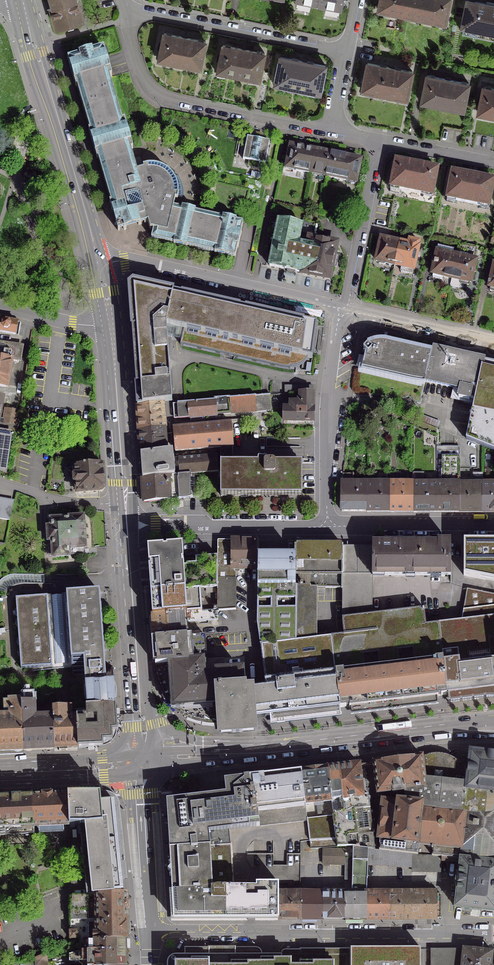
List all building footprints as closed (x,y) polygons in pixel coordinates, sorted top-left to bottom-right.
[(50,2),(51,6),(49,7),(55,28),(81,20),(75,0),(49,0),(50,2)] [(296,0),(338,8),(340,0),(296,0)] [(377,10),(444,23),(449,0),(379,0),(377,10)] [(466,1),(461,27),(493,34),(493,6),(491,6),(489,5),(466,1)] [(184,38),(163,34),(157,63),(165,64),(166,61),(190,66),(190,69),(198,71),(204,42),(184,38)] [(257,83),(263,54),(243,50),(221,45),(215,75),(224,76),(225,73),(249,78),(249,81),(257,83)] [(240,233),(239,233),(242,222),(235,221),(235,220),(221,217),(221,218),(194,211),(181,207),(180,208),(172,206),(174,200),(176,200),(176,199),(177,193),(176,187),(175,182),(172,177),(168,173),(164,170),(160,168),(156,167),(152,166),(148,166),(141,167),(142,170),(136,172),(129,150),(132,149),(123,120),(121,121),(108,78),(111,77),(102,48),(91,52),(91,51),(77,55),(77,56),(66,59),(74,88),(76,87),(88,130),(87,131),(95,159),(97,159),(109,202),(108,202),(116,231),(145,223),(145,222),(146,222),(149,229),(152,230),(150,238),(172,243),(172,244),(186,247),(186,246),(213,253),(227,256),(234,257),(236,247),(237,247),(240,233)] [(304,62),(279,57),(274,84),(305,90),(305,95),(318,97),(324,66),(304,62)] [(392,68),(366,63),(361,90),(405,99),(411,72),(392,68)] [(448,80),(425,76),(420,102),(462,110),(467,84),(448,80)] [(482,87),(477,113),(493,117),(493,89),(482,87)] [(242,160),(264,164),(268,142),(260,140),(261,135),(258,134),(255,134),(254,139),(246,137),(242,160)] [(289,146),(285,168),(355,183),(359,161),(345,158),(319,152),(303,149),(289,146)] [(413,165),(395,162),(389,188),(431,196),(436,170),(418,166),(418,165),(415,164),(413,164),(413,165)] [(470,177),(451,173),(446,199),(488,207),(493,181),(474,178),(475,176),(472,175),(470,175),(470,177)] [(294,271),(301,273),(328,279),(330,267),(335,268),(335,266),(337,265),(338,263),(338,261),(337,259),(337,257),(333,256),(335,244),(318,241),(311,239),(314,223),(301,220),(300,225),(277,221),(268,266),(286,270),(286,271),(286,273),(287,274),(289,275),(290,274),(291,274),(292,274),(293,273),(294,271)] [(408,240),(407,245),(396,243),(396,241),(394,241),(392,240),(392,242),(380,239),(375,261),(376,262),(378,264),(382,265),(385,263),(400,267),(399,272),(411,275),(414,258),(416,259),(418,259),(419,254),(416,253),(418,243),(408,240)] [(441,280),(442,276),(460,281),(459,284),(468,286),(468,283),(470,283),(475,261),(472,260),(473,257),(476,247),(459,243),(456,256),(451,255),(452,250),(437,247),(433,264),(431,274),(432,274),(431,278),(441,280)] [(127,286),(136,407),(162,404),(171,403),(166,337),(180,340),(179,345),(280,368),(289,369),(289,368),(292,368),(295,367),(300,365),(304,362),(307,358),(311,359),(316,324),(131,282),(129,284),(127,286)] [(0,320),(0,332),(14,335),(16,323),(0,320)] [(481,363),(480,363),(480,362),(474,361),(433,351),(432,352),(384,340),(383,343),(376,343),(371,344),(369,345),(367,345),(366,345),(362,350),(364,352),(360,371),(423,385),(424,381),(426,382),(459,390),(457,399),(468,401),(469,400),(473,401),(465,440),(493,451),(493,365),(481,362),(481,363)] [(0,342),(0,387),(6,388),(10,361),(17,363),(19,353),(18,345),(0,342)] [(289,409),(283,409),(282,422),(312,422),(312,409),(312,387),(296,387),(296,394),(299,394),(299,403),(289,403),(289,409)] [(229,423),(216,424),(215,414),(246,412),(255,411),(255,410),(264,409),(264,407),(271,406),(270,395),(213,399),(214,401),(173,404),(174,419),(190,418),(191,427),(172,428),(174,452),(219,448),(219,496),(268,496),(293,496),(300,496),(300,463),(293,463),(266,463),(265,461),(264,460),(258,460),(257,461),(257,463),(232,463),(232,451),(232,446),(229,423)] [(139,448),(139,455),(166,452),(165,429),(162,404),(136,407),(137,426),(139,448)] [(4,409),(1,424),(15,426),(18,412),(4,409)] [(3,473),(9,435),(15,436),(16,427),(15,426),(1,424),(0,430),(0,471),(3,473)] [(416,512),(440,512),(478,512),(493,512),(493,487),(458,486),(459,448),(435,448),(435,486),(422,486),(422,474),(412,473),(412,486),(399,486),(399,473),(389,473),(388,486),(375,486),(375,473),(365,473),(365,484),(352,484),(352,474),(341,474),(341,495),(341,511),(370,511),(393,512),(416,512)] [(139,455),(141,479),(170,476),(191,474),(217,472),(216,455),(172,460),(171,452),(166,452),(139,455)] [(73,484),(75,483),(76,492),(98,491),(102,486),(100,464),(74,466),(75,476),(72,476),(72,480),(73,484)] [(170,476),(141,479),(143,503),(172,499),(173,505),(179,504),(179,499),(190,498),(191,474),(170,476)] [(481,474),(472,474),(472,483),(481,483),(481,474)] [(0,501),(0,519),(9,521),(12,503),(0,501)] [(48,556),(51,556),(51,558),(67,557),(67,549),(77,549),(84,548),(82,516),(67,517),(67,518),(49,519),(49,527),(46,527),(48,556)] [(372,536),(369,544),(371,572),(451,572),(451,534),(437,534),(437,536),(411,536),(372,536)] [(216,588),(216,611),(234,610),(235,573),(242,573),(242,567),(256,568),(257,541),(216,540),(216,556),(216,588)] [(297,586),(296,638),(317,636),(316,588),(341,587),(338,546),(342,540),(317,540),(294,541),(295,586),(297,586)] [(297,586),(295,586),(294,541),(275,541),(257,541),(256,568),(256,571),(256,623),(260,642),(285,639),(296,638),(297,586)] [(445,696),(440,633),(440,628),(439,621),(424,622),(423,607),(374,611),(371,572),(369,544),(363,545),(338,546),(341,587),(344,615),(345,633),(332,634),(332,640),(336,695),(338,695),(339,707),(350,706),(351,713),(438,702),(437,696),(445,696)] [(462,544),(462,577),(493,584),(493,583),(493,544),(491,544),(462,544)] [(147,567),(149,593),(199,589),(216,588),(216,556),(194,558),(194,564),(185,564),(185,565),(182,566),(182,564),(181,564),(181,561),(182,561),(181,545),(165,547),(165,548),(162,548),(162,547),(146,548),(147,564),(149,564),(149,567),(147,567)] [(199,589),(149,593),(151,615),(201,612),(199,589)] [(491,595),(466,589),(462,617),(439,621),(440,628),(440,633),(493,627),(493,596),(491,595)] [(65,596),(46,597),(51,666),(70,664),(71,680),(72,680),(72,676),(83,675),(85,708),(114,706),(112,661),(108,661),(104,661),(98,592),(65,595),(65,596)] [(51,667),(51,666),(46,597),(46,596),(14,598),(19,669),(51,667)] [(151,615),(153,639),(183,637),(203,636),(203,635),(183,637),(182,620),(187,620),(187,622),(217,620),(216,611),(201,612),(200,612),(151,615)] [(440,633),(445,696),(446,695),(447,704),(487,699),(493,699),(493,627),(440,633)] [(317,636),(296,638),(285,639),(260,642),(261,651),(264,683),(259,683),(254,684),(257,713),(261,713),(269,712),(270,723),(339,717),(338,708),(339,708),(339,707),(338,695),(336,695),(332,640),(332,634),(317,636)] [(183,637),(153,639),(154,663),(205,660),(203,636),(183,637)] [(210,721),(217,721),(214,679),(215,679),(214,667),(206,668),(205,660),(154,663),(155,672),(157,680),(160,687),(164,694),(168,700),(173,706),(178,711),(184,714),(192,718),(200,720),(210,721)] [(214,664),(214,667),(215,679),(214,679),(217,721),(217,728),(217,730),(257,727),(257,726),(257,713),(254,684),(254,679),(247,679),(246,676),(245,676),(244,662),(214,664)] [(22,751),(20,701),(8,701),(9,719),(7,719),(7,717),(6,717),(3,715),(0,716),(0,752),(22,751)] [(20,701),(22,751),(53,749),(51,718),(43,719),(43,717),(41,716),(39,716),(37,717),(35,718),(35,720),(33,721),(33,714),(33,703),(20,703),(20,701)] [(86,717),(75,718),(77,748),(89,747),(96,746),(102,743),(107,738),(111,733),(113,726),(114,717),(114,706),(85,708),(84,708),(85,709),(86,717)] [(77,748),(75,718),(69,718),(69,708),(51,709),(51,718),(53,749),(77,748)] [(466,783),(465,788),(493,792),(493,753),(492,753),(485,752),(485,753),(469,751),(467,761),(456,761),(453,781),(466,783)] [(420,757),(423,778),(453,781),(456,761),(456,760),(455,759),(449,757),(445,755),(440,754),(435,754),(431,754),(427,755),(423,756),(420,757)] [(392,794),(404,792),(404,791),(424,788),(423,778),(420,757),(398,759),(373,762),(376,794),(392,792),(392,794)] [(367,795),(363,796),(360,764),(326,768),(332,815),(335,840),(336,847),(344,847),(348,847),(367,849),(373,850),(374,850),(368,799),(367,795)] [(332,815),(326,768),(300,771),(306,818),(332,815)] [(306,821),(306,818),(300,771),(276,774),(248,777),(249,792),(253,791),(258,826),(306,821)] [(245,887),(232,887),(228,830),(258,826),(253,791),(249,792),(248,777),(242,778),(223,780),(224,794),(219,794),(165,800),(168,849),(169,862),(167,864),(169,865),(169,866),(169,867),(166,870),(170,873),(170,874),(168,876),(170,878),(171,889),(171,891),(171,901),(172,919),(226,919),(251,919),(259,919),(277,919),(277,894),(277,884),(255,884),(255,887),(251,887),(245,887)] [(377,830),(376,833),(376,835),(377,838),(379,838),(378,850),(388,851),(410,854),(440,857),(440,861),(458,863),(458,860),(493,864),(493,792),(465,788),(466,783),(453,781),(423,778),(424,788),(404,791),(404,792),(404,794),(403,795),(404,801),(396,800),(396,802),(381,801),(379,806),(379,808),(380,811),(378,828),(377,830)] [(33,827),(68,825),(67,818),(66,794),(31,795),(32,834),(33,834),(33,827)] [(79,825),(117,824),(115,804),(114,800),(111,797),(108,795),(104,794),(66,794),(67,818),(68,825),(79,825)] [(0,797),(0,835),(32,834),(31,795),(0,797)] [(335,840),(332,815),(306,818),(306,821),(308,841),(335,840)] [(117,824),(79,825),(85,888),(86,895),(125,893),(124,892),(122,892),(121,886),(121,878),(123,878),(117,824)] [(367,866),(367,849),(348,847),(344,847),(344,850),(344,865),(343,878),(351,878),(351,891),(343,891),(343,919),(365,919),(365,891),(366,879),(367,866)] [(344,865),(344,850),(322,849),(322,864),(344,865)] [(367,849),(367,866),(378,866),(388,866),(388,868),(400,868),(410,868),(410,870),(425,870),(440,871),(440,861),(440,857),(410,854),(388,851),(378,850),(374,850),(373,850),(367,849)] [(458,860),(458,863),(457,874),(455,874),(454,885),(455,886),(453,907),(469,909),(468,909),(475,910),(493,912),(493,864),(458,860)] [(281,919),(302,919),(302,891),(280,891),(277,891),(277,894),(277,919),(281,919)] [(319,919),(323,919),(322,891),(317,891),(302,891),(302,919),(319,919)] [(343,919),(343,891),(322,891),(323,919),(325,919),(343,919)] [(368,919),(391,919),(390,891),(365,891),(365,919),(368,919)] [(71,896),(68,896),(69,939),(79,938),(79,943),(90,941),(103,939),(125,938),(125,933),(125,928),(125,925),(125,918),(124,906),(124,894),(125,894),(125,893),(86,895),(71,896)] [(90,941),(79,943),(79,951),(91,950),(126,949),(125,938),(103,939),(90,941)] [(351,948),(351,964),(420,964),(420,948),(387,948),(351,948)] [(462,949),(460,964),(490,964),(491,952),(481,950),(472,949),(462,948),(462,949)] [(68,954),(68,961),(81,961),(81,964),(126,964),(126,949),(91,950),(79,951),(68,954)] [(462,949),(429,949),(430,964),(460,964),(462,949)] [(34,958),(35,964),(47,964),(45,953),(34,958)] [(190,954),(190,961),(173,961),(173,964),(349,964),(349,954),(295,954),(271,954),(190,954)]
